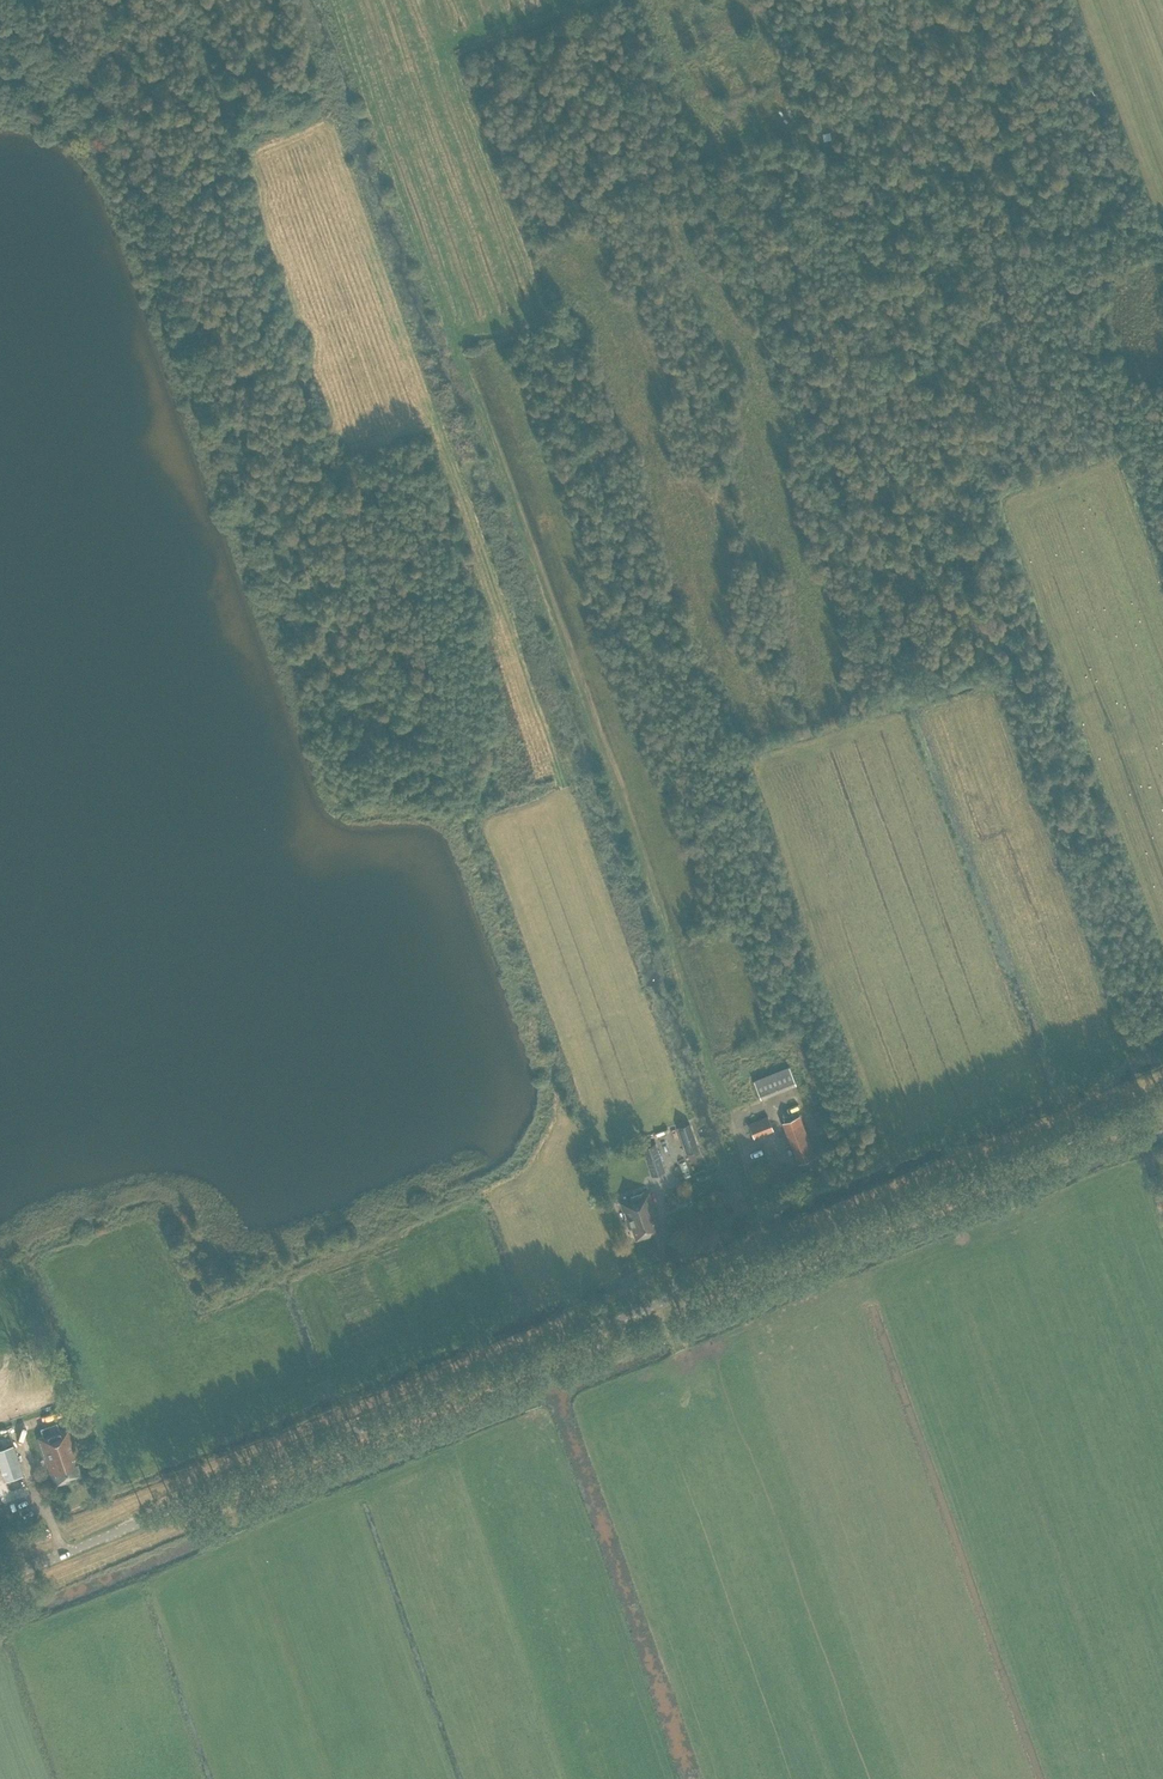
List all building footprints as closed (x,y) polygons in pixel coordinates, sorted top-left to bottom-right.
[(791,1061),(755,1076),(762,1094),(798,1080),(791,1061)] [(799,1115),(783,1121),(798,1162),(814,1156),(799,1115)] [(754,1137),(774,1129),(768,1116),(749,1123),(754,1137)] [(690,1123),(678,1127),(687,1152),(699,1148),(690,1123)] [(651,1175),(665,1170),(655,1143),(642,1148),(651,1175)] [(691,1198),(687,1189),(677,1193),(681,1203),(691,1198)] [(655,1218),(658,1217),(649,1191),(620,1201),(629,1227),(632,1226),(636,1238),(659,1230),(655,1218)] [(55,1484),(86,1474),(81,1460),(82,1460),(71,1427),(62,1431),(61,1429),(38,1437),(51,1474),(52,1473),(55,1484)] [(14,1445),(0,1450),(0,1467),(5,1481),(12,1479),(24,1475),(14,1445)]
